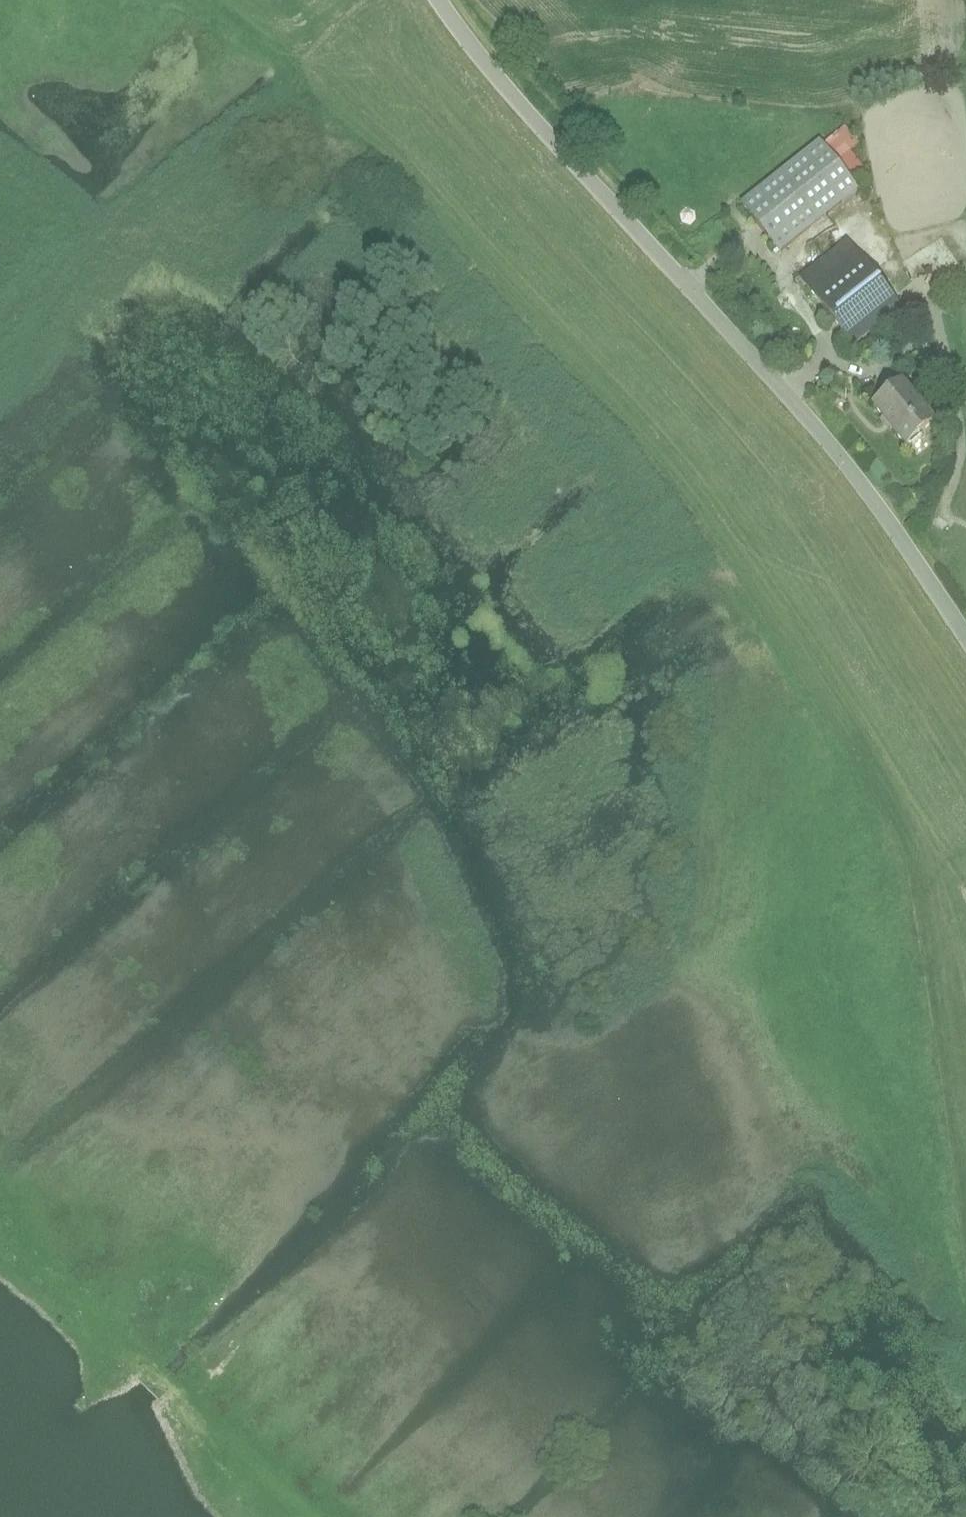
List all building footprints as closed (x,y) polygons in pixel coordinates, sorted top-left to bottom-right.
[(780,251),(858,189),(851,180),(864,169),(850,150),(859,143),(846,127),(824,145),(821,142),(742,204),(780,251)] [(829,229),(809,241),(818,257),(839,245),(829,229)] [(902,306),(850,239),(803,276),(855,343),(902,306)] [(937,424),(904,383),(876,405),(908,446),(937,424)]
